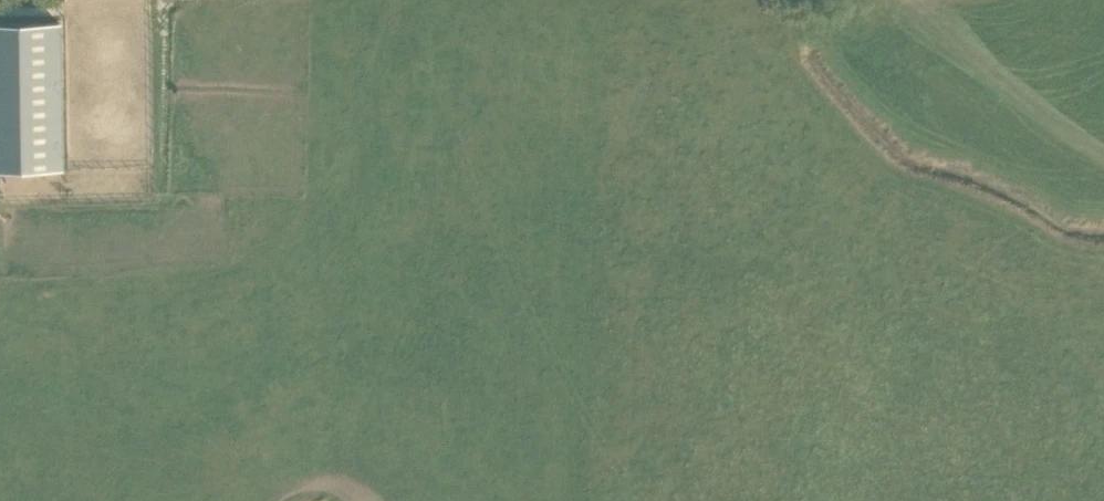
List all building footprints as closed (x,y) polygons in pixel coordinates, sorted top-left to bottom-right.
[(61,21),(0,22),(0,169),(63,169),(61,21)]
